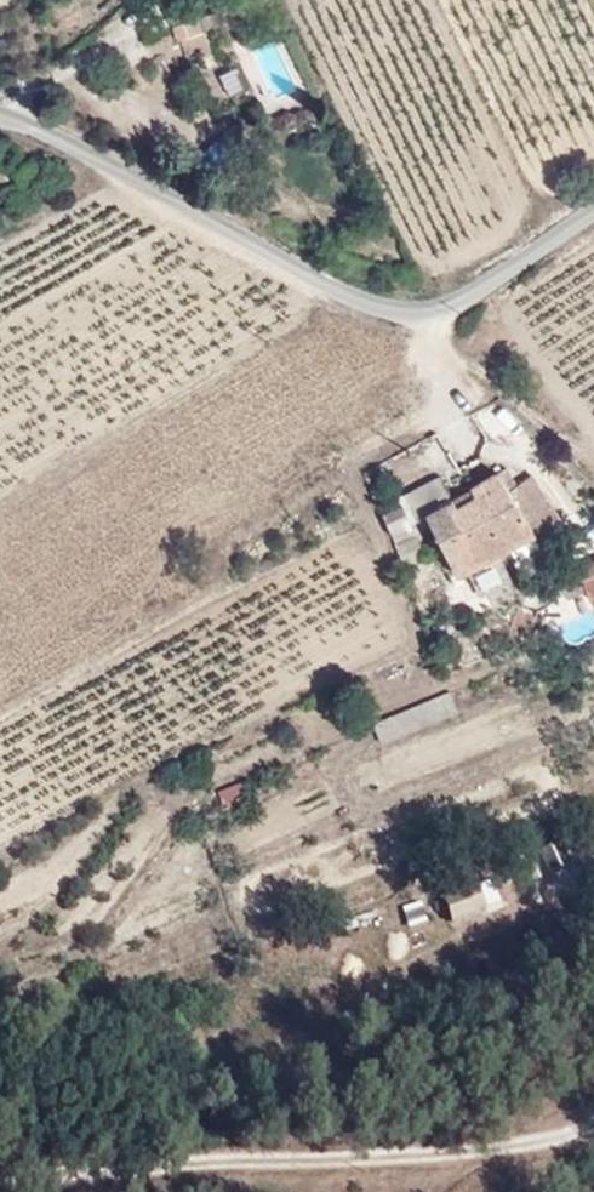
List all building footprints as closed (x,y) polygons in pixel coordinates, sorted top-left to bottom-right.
[(203,19),(175,31),(184,50),(212,38),(203,19)] [(220,77),(228,97),(244,91),(235,71),(220,77)] [(453,493),(484,547),(539,519),(515,467),(497,475),(485,460),(447,481),(453,493)] [(403,470),(381,481),(394,508),(410,501),(418,497),(403,470)] [(365,488),(377,517),(394,508),(381,481),(365,488)] [(438,571),(484,547),(453,493),(433,500),(428,491),(418,497),(410,501),(438,571)] [(593,576),(593,553),(572,565),(578,583),(593,576)] [(547,580),(556,588),(563,599),(578,583),(572,565),(547,580)] [(475,578),(483,593),(502,583),(494,568),(475,578)] [(578,583),(583,596),(593,591),(593,576),(578,583)] [(450,691),(374,724),(383,746),(459,713),(450,691)]
